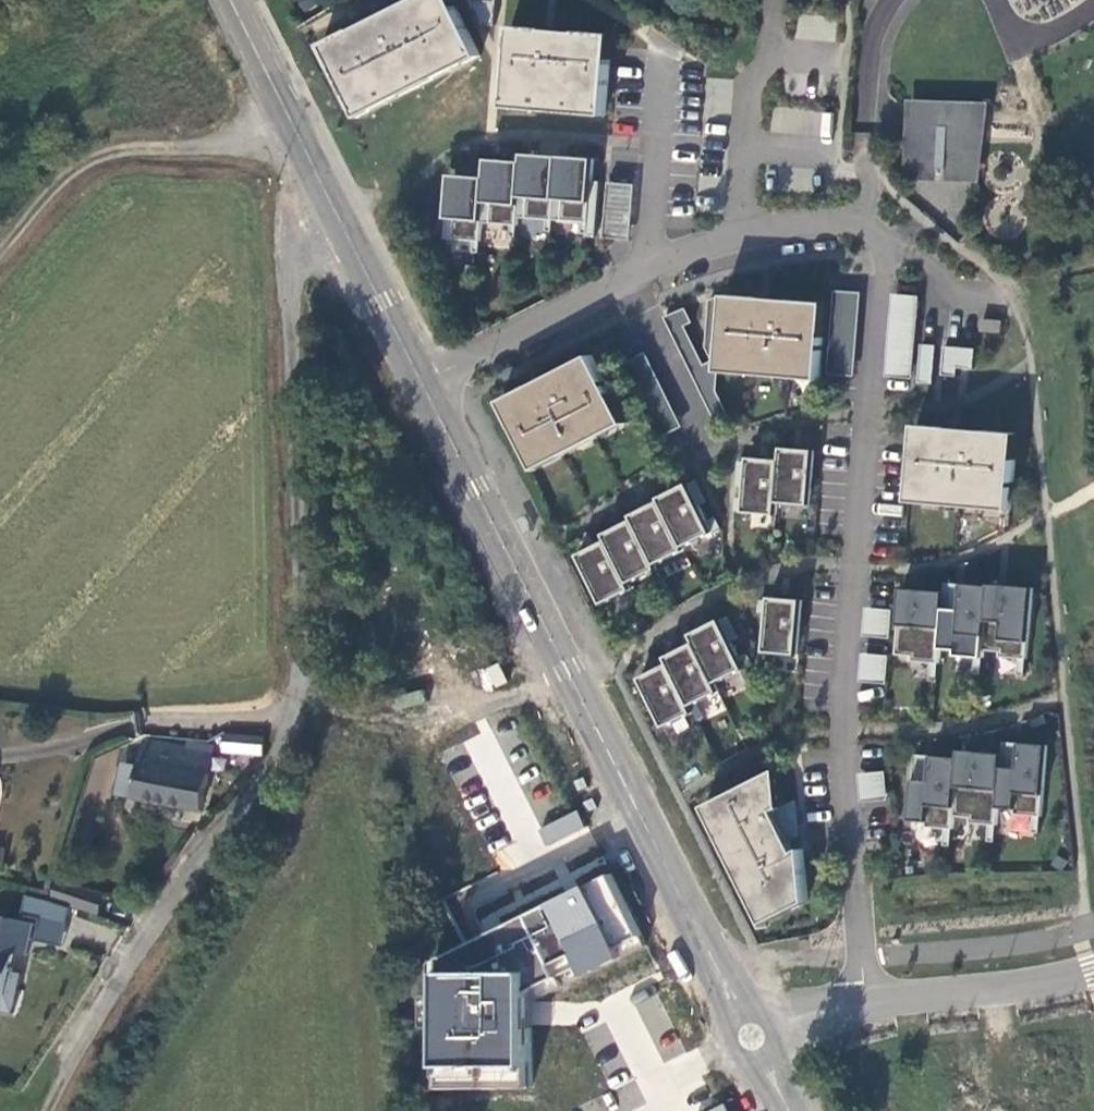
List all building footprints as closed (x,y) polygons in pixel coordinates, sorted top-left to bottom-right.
[(453,0),(410,0),(383,14),(397,39),(366,55),(353,29),(324,45),(355,105),(476,45),(453,0)] [(497,0),(473,0),(484,22),(495,23),(497,0)] [(383,14),(353,29),(366,55),(397,39),(383,14)] [(798,14),(796,38),(835,41),(837,18),(798,14)] [(545,27),(512,24),(506,94),(607,102),(612,32),(581,30),(578,59),(543,56),(545,27)] [(581,30),(545,27),(543,56),(578,59),(581,30)] [(481,54),(476,45),(355,105),(361,116),(419,86),(481,54)] [(118,74),(121,82),(134,77),(131,68),(118,74)] [(606,112),(607,102),(506,94),(506,105),(556,108),(606,112)] [(770,131),(829,135),(831,112),(772,107),(770,131)] [(941,170),(942,166),(941,166),(942,158),(950,158),(950,166),(950,170),(976,171),(981,121),(951,120),(951,123),(943,123),(943,119),(918,118),(916,169),(941,170)] [(524,160),(521,193),(530,194),(533,152),(524,152),(524,160)] [(560,154),(533,152),(530,194),(528,215),(535,216),(550,217),(555,217),(557,196),(560,154)] [(568,154),(560,154),(557,196),(565,196),(568,154)] [(595,156),(568,154),(565,196),(563,218),(575,218),(585,219),(590,219),(594,178),(595,156)] [(486,200),(494,200),(497,157),(489,157),(487,176),(486,200)] [(524,160),(497,157),(494,200),(492,221),(501,221),(514,222),(519,222),(521,193),(524,160)] [(457,217),(460,173),(452,172),(449,216),(457,217)] [(487,176),(460,173),(457,217),(455,237),(464,238),(477,239),(482,239),(486,200),(487,176)] [(602,178),(594,178),(590,219),(590,230),(590,232),(598,233),(602,178)] [(628,238),(632,183),(605,181),(601,236),(628,238)] [(828,299),(727,291),(720,358),(752,360),(751,366),(791,368),(791,363),(823,366),(828,299)] [(887,293),(883,375),(911,377),(916,294),(887,293)] [(1004,316),(984,314),(983,326),(1004,328),(1004,316)] [(938,341),(924,340),(922,378),(936,379),(938,341)] [(978,345),(947,342),(945,370),(959,371),(960,363),(976,364),(978,345)] [(628,418),(593,353),(504,398),(540,465),(628,418)] [(659,435),(678,427),(645,355),(627,363),(659,435)] [(1020,429),(986,426),(983,455),(950,452),(952,423),(918,420),(915,456),(913,488),(1014,497),(1020,429)] [(986,426),(952,423),(950,452),(983,455),(986,426)] [(804,445),(785,444),(784,456),(780,498),(813,501),(817,446),(804,445)] [(780,498),(784,456),(769,455),(751,454),(751,459),(749,483),(748,495),(747,508),(780,511),(780,498)] [(751,459),(741,458),(739,483),(749,483),(751,459)] [(702,502),(711,498),(700,476),(691,480),(702,502)] [(593,546),(581,552),(606,601),(635,586),(632,580),(661,566),(659,561),(688,547),(687,544),(716,529),(710,517),(702,502),(691,480),(675,488),(662,495),(664,497),(649,505),(634,512),(636,516),(619,525),(607,531),(610,537),(593,546)] [(1014,497),(913,488),(912,497),(1013,505),(1014,497)] [(747,508),(748,495),(739,494),(737,508),(747,508)] [(719,513),(710,517),(716,529),(724,524),(719,513)] [(924,586),(905,584),(901,651),(917,652),(916,658),(936,660),(935,676),(941,676),(944,645),(961,646),(960,652),(981,654),(979,670),(985,670),(987,647),(1004,648),(1004,654),(1024,655),(1023,672),(1029,672),(1036,583),(1023,582),(992,579),(992,582),(972,580),(949,578),(948,587),(924,586)] [(790,595),(773,593),(773,597),(772,609),(769,648),(801,650),(806,596),(790,595)] [(772,609),(773,597),(763,596),(762,609),(772,609)] [(862,608),(862,634),(888,634),(888,608),(862,608)] [(729,627),(737,623),(732,612),(724,617),(729,627)] [(706,625),(694,631),(699,639),(683,647),(669,654),(673,660),(658,668),(644,675),(669,724),(697,709),(694,703),(723,688),(719,679),(748,665),(742,653),(735,638),(729,627),(724,617),(706,625)] [(737,623),(729,627),(735,638),(743,634),(737,623)] [(751,649),(742,653),(748,665),(756,660),(751,649)] [(859,652),(857,679),(884,681),(886,654),(859,652)] [(498,663),(477,671),(484,692),(505,684),(498,663)] [(264,738),(239,736),(237,751),(263,753),(264,738)] [(141,764),(137,763),(126,793),(204,808),(217,741),(191,738),(189,746),(147,738),(141,764)] [(988,749),(963,747),(962,755),(935,753),(919,751),(914,817),(930,818),(930,823),(950,825),(948,842),(955,843),(958,813),(974,814),(974,820),(994,821),(992,837),(999,838),(1002,805),(1019,806),(1018,811),(1038,813),(1037,829),(1044,830),(1051,742),(1032,741),(1007,739),(1006,750),(988,749)] [(856,772),(858,799),(885,797),(883,770),(856,772)] [(764,927),(806,906),(803,874),(801,853),(796,855),(796,804),(781,811),(777,774),(704,810),(764,927)] [(537,828),(546,846),(584,828),(576,810),(537,828)] [(504,870),(521,864),(513,844),(496,850),(504,870)] [(651,944),(616,872),(449,955),(449,1083),(536,1083),(536,988),(548,983),(553,993),(651,944)] [(122,895),(59,873),(53,896),(78,904),(115,916),(122,895)] [(78,904),(53,896),(31,890),(25,911),(43,915),(42,921),(73,927),(78,904)] [(19,948),(29,951),(36,919),(0,912),(0,944),(19,948)] [(73,927),(44,921),(40,937),(70,943),(73,927)] [(10,990),(12,981),(15,967),(19,948),(0,944),(0,987),(10,990)] [(12,981),(22,983),(25,970),(15,967),(12,981)] [(0,987),(0,1005),(17,1009),(22,983),(12,981),(10,990),(0,987)]
